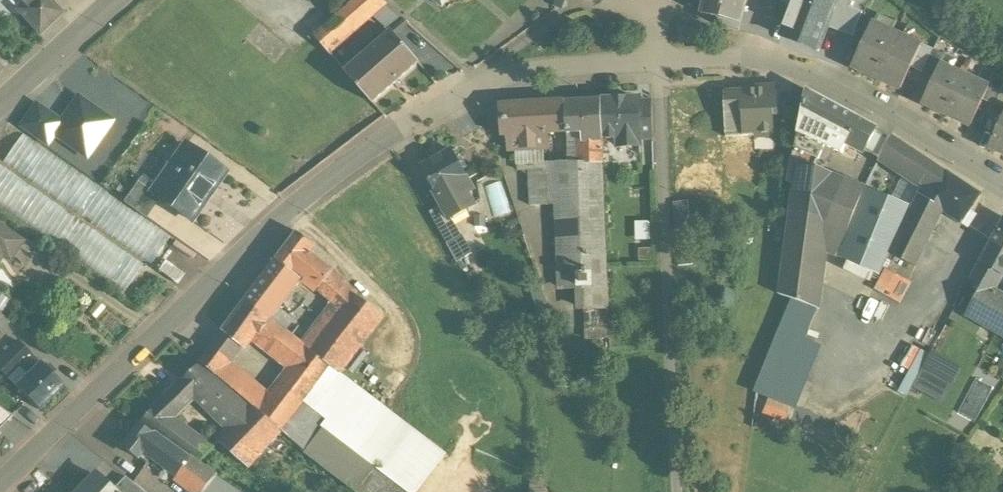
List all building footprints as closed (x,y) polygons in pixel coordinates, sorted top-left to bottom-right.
[(0,1),(0,22),(2,24),(8,24),(19,14),(16,11),(6,0),(1,0),(0,1)] [(16,11),(28,0),(6,0),(16,11)] [(46,0),(28,0),(16,11),(19,14),(39,34),(60,14),(46,0)] [(314,37),(328,52),(385,3),(382,0),(357,0),(314,37)] [(554,6),(562,9),(566,0),(557,0),(554,6)] [(701,15),(717,19),(716,25),(739,31),(747,0),(705,0),(701,15)] [(819,51),(828,28),(838,0),(796,0),(782,37),(819,51)] [(851,37),(861,16),(863,13),(849,8),(851,0),(850,0),(838,0),(828,28),(851,37)] [(851,37),(850,39),(862,45),(872,24),(874,25),(875,22),(861,16),(851,37)] [(874,25),(872,24),(862,45),(853,66),(877,77),(896,35),(874,25)] [(394,31),(375,48),(370,43),(364,48),(369,53),(347,72),(374,103),(421,62),(394,31)] [(920,46),(896,35),(877,77),(901,88),(911,68),(921,47),(920,46)] [(933,49),(921,43),(920,46),(921,47),(911,68),(922,73),(933,49)] [(933,49),(922,73),(934,79),(941,65),(942,66),(947,56),(933,49)] [(942,66),(941,65),(934,79),(923,104),(946,115),(964,77),(942,66)] [(988,87),(989,88),(983,100),(995,106),(1002,88),(1002,80),(994,74),(988,87)] [(988,87),(964,77),(946,115),(971,126),(983,100),(989,88),(988,87)] [(774,88),(741,90),(741,94),(743,135),(753,135),(771,134),(771,115),(775,115),(774,88)] [(878,129),(806,90),(793,159),(815,168),(817,159),(818,160),(829,134),(847,143),(879,160),(879,159),(889,139),(877,132),(878,129)] [(741,94),(724,94),(725,106),(724,106),(725,136),(743,135),(741,94)] [(110,120),(74,97),(59,120),(50,135),(85,158),(110,120)] [(638,99),(601,100),(603,139),(616,139),(616,145),(639,145),(639,138),(638,102),(638,99)] [(601,100),(565,102),(566,130),(566,132),(583,132),(583,140),(603,139),(601,100)] [(44,143),(50,135),(59,120),(33,102),(17,125),(44,143)] [(565,102),(501,106),(502,123),(508,122),(510,150),(528,149),(546,148),(546,132),(566,130),(565,102)] [(651,102),(638,102),(639,138),(652,138),(651,102)] [(989,147),(1002,154),(1002,118),(989,147)] [(546,148),(528,149),(529,170),(541,170),(541,168),(558,169),(557,163),(567,163),(566,132),(566,130),(546,132),(546,148)] [(847,143),(829,134),(818,160),(826,163),(833,151),(842,155),(847,143)] [(168,238),(22,136),(5,161),(151,264),(168,238)] [(578,163),(567,163),(572,288),(608,286),(603,139),(583,140),(577,141),(578,163)] [(918,156),(890,139),(889,139),(879,159),(894,167),(906,175),(918,156)] [(156,187),(151,194),(159,199),(187,218),(207,189),(211,191),(224,172),(185,145),(156,187)] [(451,150),(421,166),(438,196),(454,187),(466,208),(472,204),(467,194),(474,191),(451,150)] [(980,196),(918,156),(906,175),(925,188),(920,197),(944,213),(961,225),(962,224),(969,212),(980,196)] [(815,168),(793,159),(789,183),(794,185),(790,215),(829,221),(830,221),(845,180),(815,168)] [(572,288),(567,163),(557,163),(558,169),(541,168),(541,170),(529,170),(530,205),(557,204),(560,288),(572,288)] [(0,166),(0,202),(126,290),(143,267),(0,166)] [(156,187),(141,177),(124,202),(146,218),(159,199),(151,194),(156,187)] [(914,208),(845,180),(830,221),(829,221),(822,252),(824,253),(879,278),(883,268),(900,276),(909,280),(944,213),(920,197),(914,208)] [(438,196),(437,196),(442,205),(449,217),(450,217),(466,208),(454,187),(438,196)] [(442,205),(429,212),(446,242),(461,235),(450,217),(449,217),(442,205)] [(688,206),(673,207),(674,232),(679,275),(693,274),(688,206)] [(976,216),(969,212),(962,224),(968,228),(976,216)] [(829,221),(790,215),(787,231),(779,290),(778,295),(793,300),(817,309),(824,253),(822,252),(829,221)] [(970,279),(971,279),(971,278),(989,288),(993,281),(998,284),(1002,274),(1002,219),(970,279)] [(651,240),(651,221),(636,221),(636,239),(651,240)] [(0,225),(0,253),(10,260),(23,242),(0,225)] [(781,231),(772,289),(779,290),(787,231),(781,231)] [(270,317),(301,277),(335,302),(345,290),(348,286),(308,256),(316,246),(298,233),(266,275),(247,299),(270,317)] [(461,235),(446,242),(457,262),(471,254),(461,235)] [(896,285),(900,276),(883,268),(879,278),(896,285)] [(982,285),(966,313),(1002,333),(1002,297),(982,285)] [(609,312),(608,286),(572,288),(573,313),(584,313),(607,312),(609,312)] [(315,328),(303,344),(308,348),(331,366),(346,366),(383,322),(345,290),(335,302),(315,328)] [(793,300),(779,338),(802,347),(817,309),(793,300)] [(228,363),(231,359),(249,334),(292,369),(308,348),(303,344),(292,335),(291,336),(263,314),(246,301),(213,345),(200,363),(217,378),(218,376),(260,412),(270,398),(228,363)] [(608,330),(607,312),(584,313),(584,331),(608,330)] [(0,314),(0,334),(1,335),(10,321),(0,314)] [(17,342),(11,336),(2,345),(0,343),(0,360),(17,342)] [(802,347),(779,338),(759,394),(797,409),(817,353),(802,347)] [(0,360),(0,372),(7,378),(31,353),(19,341),(17,342),(0,360)] [(259,413),(282,431),(331,366),(308,348),(292,369),(270,398),(260,412),(259,413)] [(958,371),(930,356),(913,387),(940,402),(958,371)] [(44,367),(41,363),(16,388),(38,410),(63,385),(44,367)] [(195,395),(202,401),(229,427),(246,407),(238,400),(218,383),(199,366),(182,382),(141,423),(190,458),(198,464),(209,450),(198,441),(170,421),(195,395)] [(331,366),(282,431),(359,491),(412,491),(443,453),(331,366)] [(970,385),(970,401),(986,401),(987,385),(970,385)] [(277,433),(246,407),(229,427),(217,442),(248,468),(277,433)] [(0,408),(0,428),(12,416),(0,408)] [(153,434),(137,423),(121,446),(136,457),(142,449),(153,434)] [(189,460),(153,434),(142,449),(178,475),(189,460)] [(189,460),(178,475),(174,480),(191,491),(206,491),(210,486),(217,476),(198,464),(190,458),(189,460)] [(93,475),(77,491),(111,491),(93,475)] [(217,476),(210,486),(219,491),(240,491),(217,476)] [(125,477),(111,491),(143,491),(125,477)]
